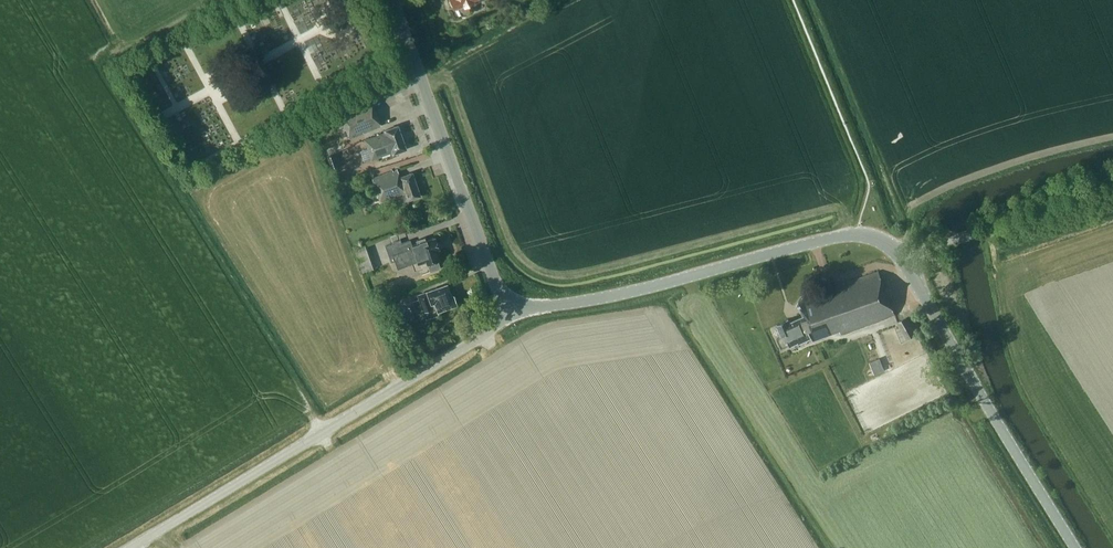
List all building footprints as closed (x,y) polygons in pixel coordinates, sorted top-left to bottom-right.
[(453,8),(457,6),(461,14),(466,15),(470,11),(467,5),(478,0),(449,0),(453,8)] [(232,84),(226,74),(215,80),(220,90),(232,84)] [(371,99),(338,112),(348,139),(382,126),(371,99)] [(391,151),(392,154),(406,149),(397,125),(384,130),(384,132),(364,139),(367,148),(371,158),(391,151)] [(371,158),(367,148),(360,151),(364,161),(371,158)] [(423,154),(414,156),(416,163),(425,160),(423,154)] [(338,167),(333,155),(325,157),(330,170),(338,167)] [(412,172),(399,177),(396,169),(372,178),(380,201),(404,192),(407,200),(420,196),(412,172)] [(427,264),(430,271),(440,267),(437,260),(438,260),(434,250),(439,248),(435,237),(426,240),(425,237),(416,240),(417,243),(413,245),(411,240),(401,243),(400,240),(393,242),(393,243),(385,246),(390,262),(394,260),(397,268),(417,261),(418,264),(425,261),(426,264),(427,264)] [(370,243),(356,246),(360,271),(375,268),(370,243)] [(895,314),(879,271),(802,297),(804,301),(799,302),(804,316),(790,322),(789,318),(777,324),(782,336),(777,338),(782,348),(789,344),(790,345),(798,341),(799,343),(812,337),(813,340),(839,331),(841,334),(895,314)] [(437,311),(444,309),(456,304),(458,300),(456,297),(454,296),(453,295),(451,296),(447,284),(426,291),(417,295),(419,299),(412,301),(417,314),(436,307),(437,311)] [(400,333),(408,330),(402,313),(394,316),(400,333)] [(916,334),(907,318),(898,323),(907,339),(916,334)]
